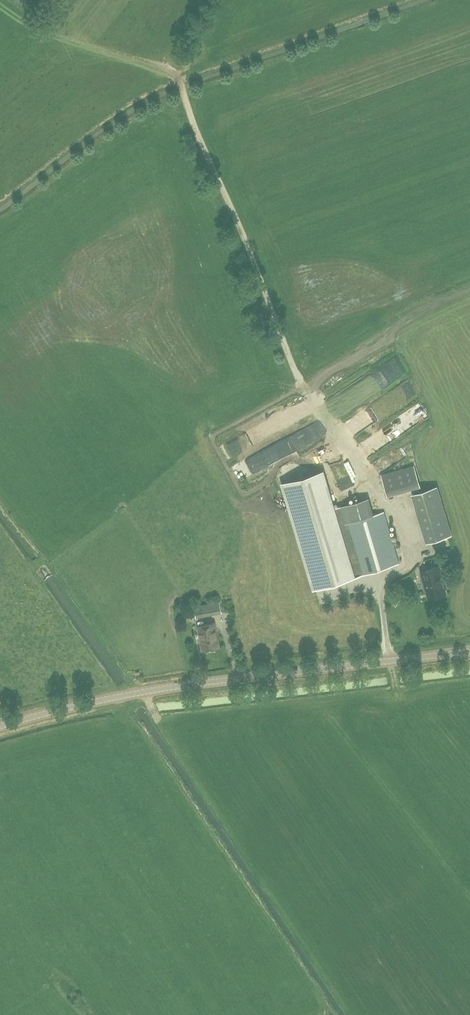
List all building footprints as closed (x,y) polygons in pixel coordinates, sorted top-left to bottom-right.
[(352,402),(413,366),(404,350),(340,387),(341,389),(334,394),(342,407),(351,402),(352,402)] [(396,400),(420,386),(412,371),(387,385),(396,400)] [(328,386),(340,378),(337,373),(325,381),(328,386)] [(416,397),(423,410),(429,406),(421,394),(416,397)] [(255,466),(313,443),(307,428),(249,451),(255,466)] [(381,475),(387,496),(420,486),(414,465),(381,475)] [(399,564),(383,512),(373,515),(368,498),(335,508),(324,470),(280,483),(312,588),(342,581),(354,577),(399,564)] [(452,534),(438,486),(412,494),(426,542),(452,534)] [(437,567),(420,571),(422,578),(420,579),(423,591),(425,590),(428,598),(445,593),(437,567)] [(194,607),(196,616),(221,611),(220,602),(194,607)] [(198,626),(203,651),(219,648),(214,622),(198,626)]
